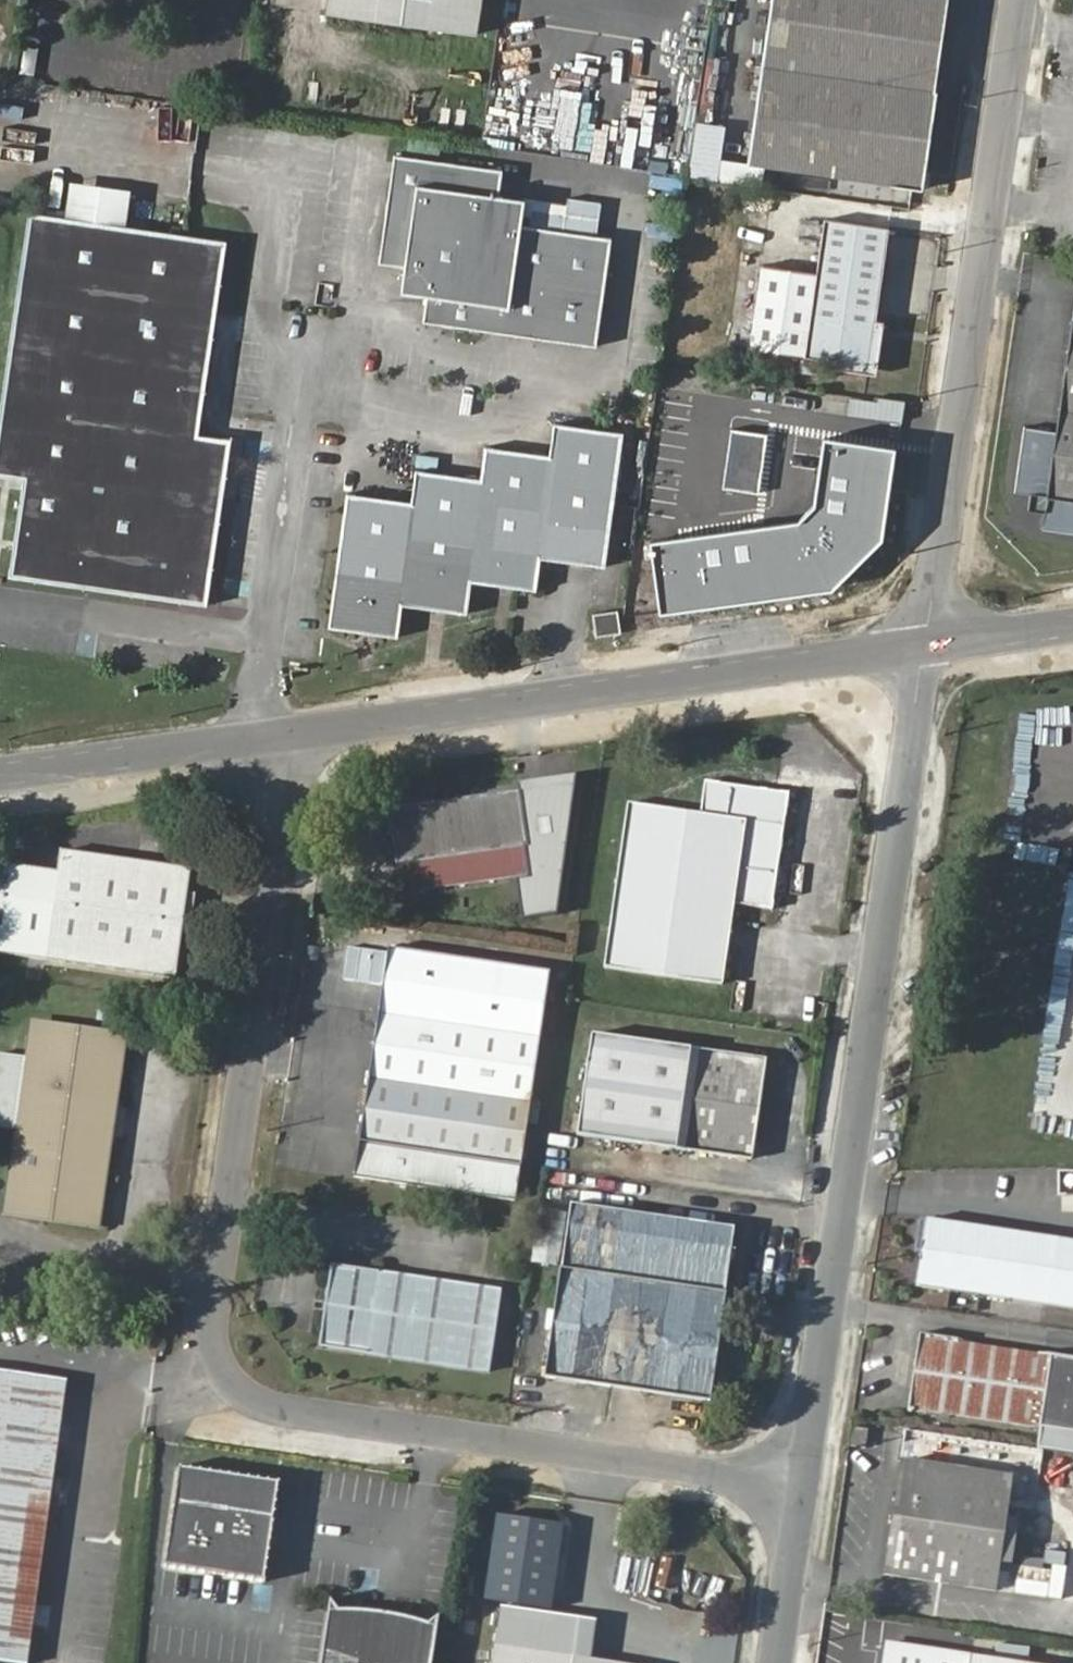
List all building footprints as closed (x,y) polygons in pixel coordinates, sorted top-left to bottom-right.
[(329,12),(479,36),(484,0),(330,0),(329,12)] [(746,153),(923,178),(938,79),(934,78),(944,0),(768,0),(746,153)] [(412,266),(428,161),(408,158),(394,263),(412,266)] [(514,174),(428,161),(412,266),(419,267),(418,275),(433,299),(437,299),(434,323),(605,347),(620,239),(533,226),(536,203),(510,200),(514,174)] [(822,214),(804,350),(870,358),(889,224),(822,214)] [(0,460),(0,480),(27,484),(14,583),(216,613),(240,444),(206,439),(234,247),(36,218),(0,460)] [(1017,488),(1028,490),(1041,508),(1039,523),(1072,529),(1072,345),(1066,344),(1054,425),(1027,422),(1017,488)] [(364,603),(406,643),(411,608),(473,617),(478,586),(540,595),(545,559),(610,568),(629,434),(565,426),(561,455),(498,447),(493,477),(431,467),(426,500),(380,493),(364,603)] [(693,493),(755,539),(770,520),(777,525),(768,538),(798,561),(828,520),(797,498),(787,512),(781,507),(795,488),(733,443),(693,493)] [(342,634),(406,643),(364,603),(380,493),(364,491),(342,634)] [(600,611),(604,635),(630,631),(624,607),(600,611)] [(623,836),(606,953),(604,967),(724,984),(731,933),(773,938),(792,793),(703,781),(700,808),(627,796),(623,836)] [(401,811),(385,847),(389,872),(520,852),(512,795),(401,811)] [(380,814),(385,847),(401,811),(389,813),(380,814)] [(38,956),(167,975),(182,869),(54,850),(51,870),(0,863),(0,951),(38,956)] [(494,1153),(521,962),(381,944),(355,1135),(494,1153)] [(544,966),(521,962),(494,1153),(519,1157),(544,966)] [(11,1143),(107,1156),(126,1038),(28,1024),(24,1054),(0,1051),(0,1122),(14,1124),(11,1143)] [(590,1030),(576,1131),(748,1155),(763,1053),(590,1030)] [(494,1153),(355,1135),(350,1174),(514,1197),(519,1157),(494,1153)] [(107,1156),(11,1143),(3,1204),(99,1217),(107,1156)] [(568,1223),(728,1243),(732,1222),(572,1199),(568,1223)] [(708,1394),(728,1243),(568,1223),(545,1370),(708,1394)] [(908,1292),(1009,1307),(1072,1315),(1072,1255),(1019,1247),(917,1230),(908,1292)] [(374,1274),(376,1269),(328,1264),(317,1346),(363,1353),(364,1347),(332,1342),(341,1271),(374,1274)] [(500,1287),(376,1269),(374,1274),(341,1271),(332,1342),(364,1347),(363,1353),(489,1371),(500,1287)] [(915,1337),(905,1405),(1035,1427),(1046,1357),(915,1337)] [(1046,1357),(1035,1427),(1072,1433),(1072,1361),(1046,1357)] [(24,1661),(61,1378),(0,1369),(0,1658),(24,1661)] [(845,1432),(843,1449),(858,1451),(860,1435),(845,1432)] [(176,1466),(162,1568),(261,1581),(275,1481),(176,1466)] [(895,1470),(879,1580),(986,1594),(1000,1484),(895,1470)] [(329,1598),(320,1662),(431,1662),(439,1615),(429,1623),(406,1616),(357,1609),(338,1610),(329,1598)] [(594,1657),(601,1618),(503,1606),(499,1644),(594,1657)] [(893,1641),(925,1643),(926,1631),(894,1629),(893,1641)] [(885,1643),(882,1662),(1017,1662),(885,1643)] [(496,1662),(633,1662),(594,1657),(499,1644),(496,1662)]
